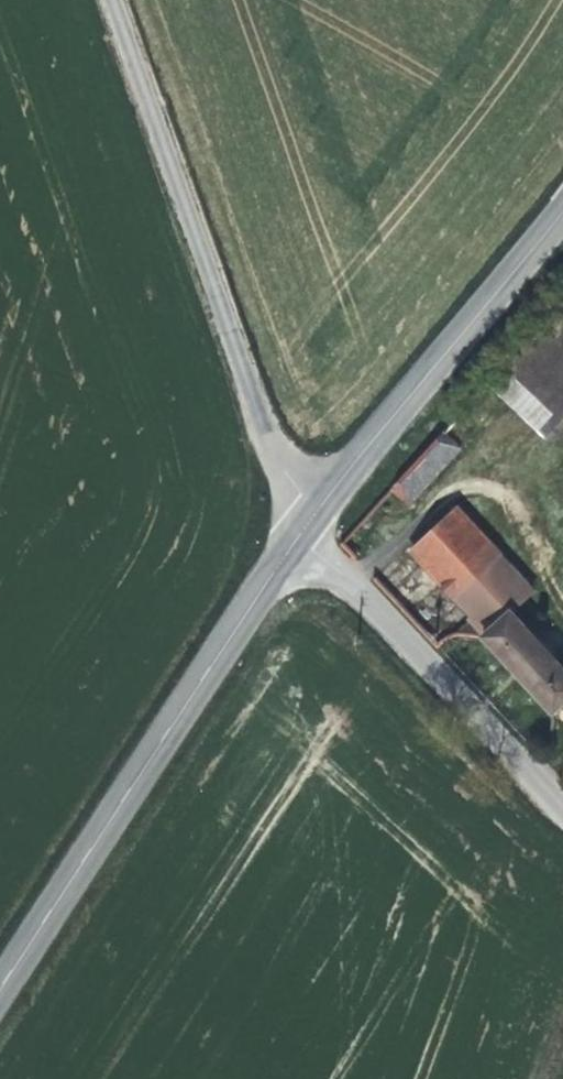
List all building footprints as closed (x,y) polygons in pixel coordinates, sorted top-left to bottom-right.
[(562,427),(562,306),(559,302),(483,383),(548,443),(562,427)] [(404,509),(455,452),(439,436),(388,492),(404,509)] [(478,579),(499,556),(448,510),(428,533),(456,561),(478,579)] [(435,581),(456,561),(428,533),(411,554),(435,581)] [(472,617),(492,596),(494,594),(495,595),(518,572),(499,556),(478,579),(456,561),(435,581),(472,617)] [(551,714),(562,702),(562,676),(492,596),(472,617),(469,621),(551,714)]
